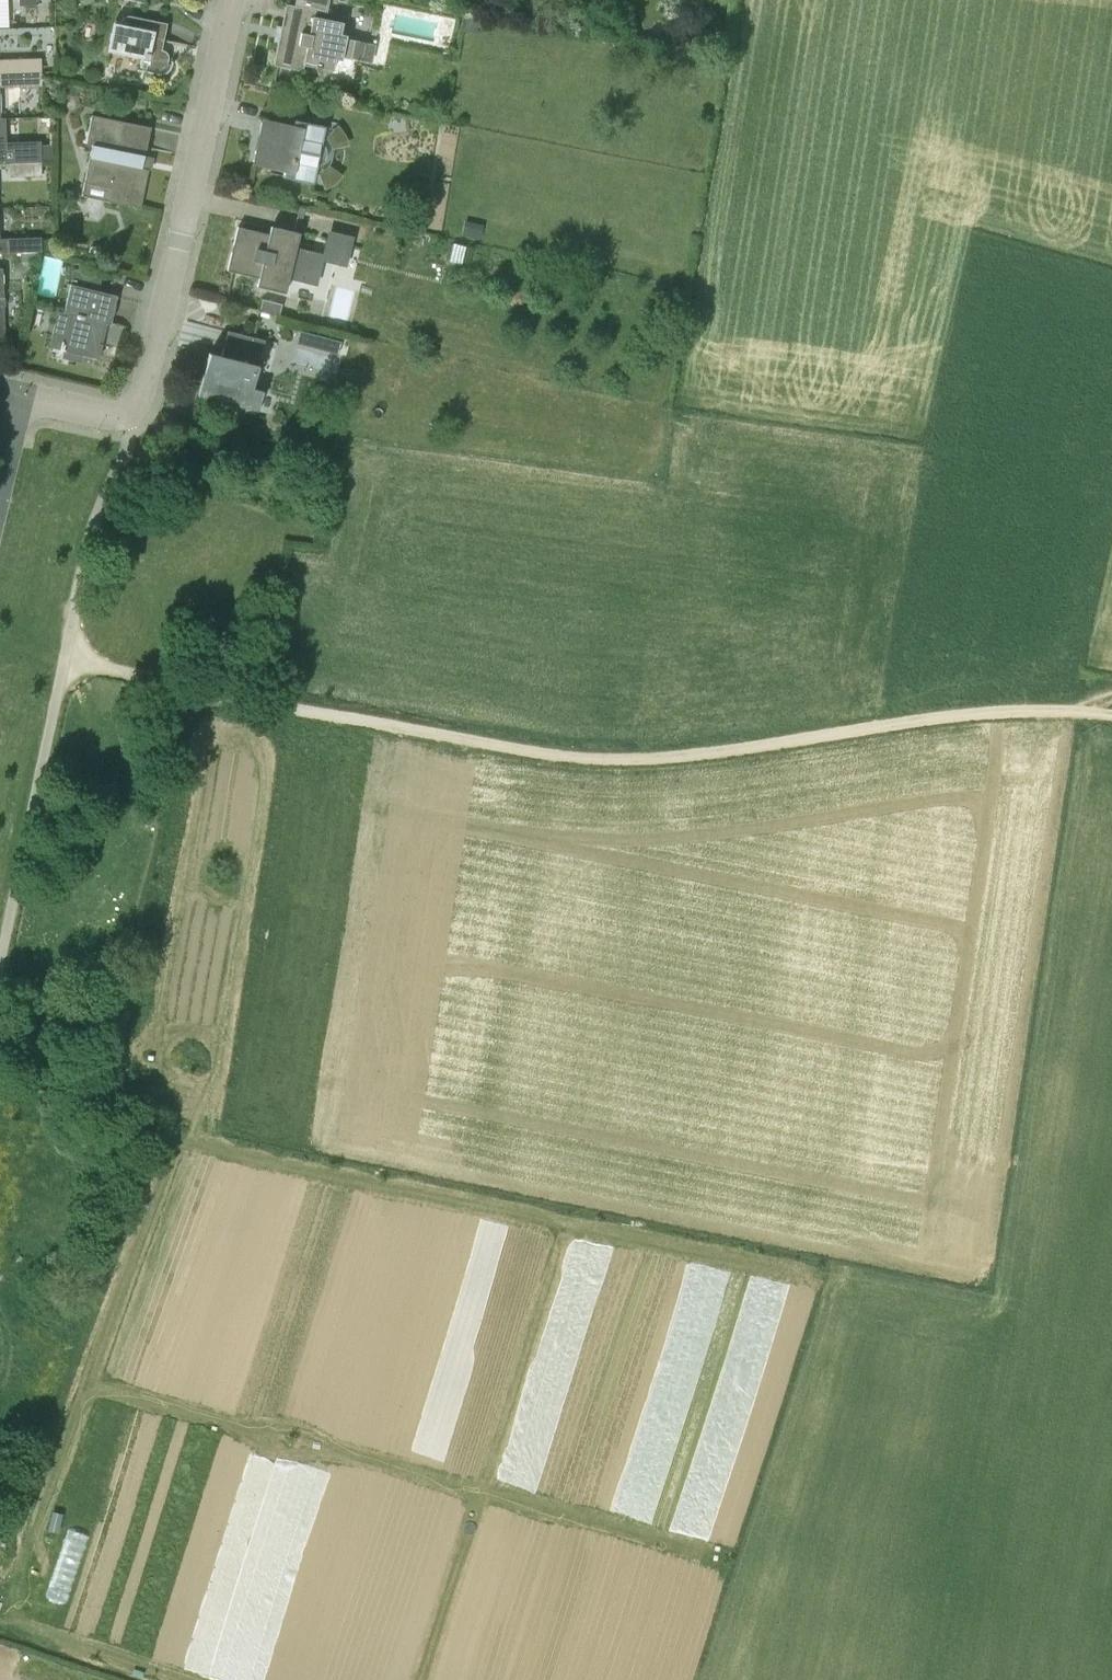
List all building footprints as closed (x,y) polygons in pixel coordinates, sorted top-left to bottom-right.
[(273,65),(302,71),(304,64),(315,67),(315,68),(320,69),(320,68),(333,71),(335,59),(342,60),(342,57),(350,59),(354,40),(346,38),(347,35),(341,34),(343,22),(325,18),(329,0),(295,0),(294,5),(286,3),(281,29),(284,30),(281,40),(278,39),(273,65)] [(122,20),(121,23),(114,22),(108,51),(142,57),(140,69),(138,69),(138,70),(158,74),(162,74),(166,73),(168,72),(170,70),(172,67),(172,65),(173,61),(172,61),(171,64),(168,63),(169,59),(169,56),(168,54),(167,52),(164,50),(162,50),(167,23),(131,16),(128,16),(126,16),(124,18),(122,20)] [(10,72),(42,71),(41,58),(9,59),(10,72)] [(10,86),(42,85),(42,71),(10,72),(10,86)] [(151,127),(92,115),(86,143),(93,144),(82,196),(141,208),(149,169),(143,168),(151,127)] [(323,142),(322,141),(326,126),(295,120),(294,125),(263,118),(253,165),(285,171),(284,177),(314,183),(317,167),(318,167),(321,165),(322,164),(324,162),(325,160),(326,159),(326,158),(327,155),(327,154),(327,151),(327,148),(326,147),(325,145),(323,142)] [(41,161),(41,147),(0,148),(0,163),(9,162),(41,161)] [(10,176),(42,175),(41,161),(9,162),(10,176)] [(229,270),(260,277),(258,285),(286,292),(290,274),(302,277),(307,254),(295,251),(300,233),(272,226),(270,235),(239,227),(229,270)] [(37,251),(41,251),(41,250),(55,250),(55,236),(0,238),(0,253),(37,251)] [(110,323),(110,321),(117,295),(98,290),(102,275),(74,268),(63,311),(69,313),(60,349),(98,358),(102,343),(99,342),(104,322),(110,323)] [(281,313),(283,304),(263,299),(260,311),(280,317),(281,313)] [(300,328),(298,348),(341,354),(344,333),(300,328)] [(199,393),(243,405),(259,409),(264,391),(253,388),(265,340),(228,330),(221,355),(209,352),(199,393)]
